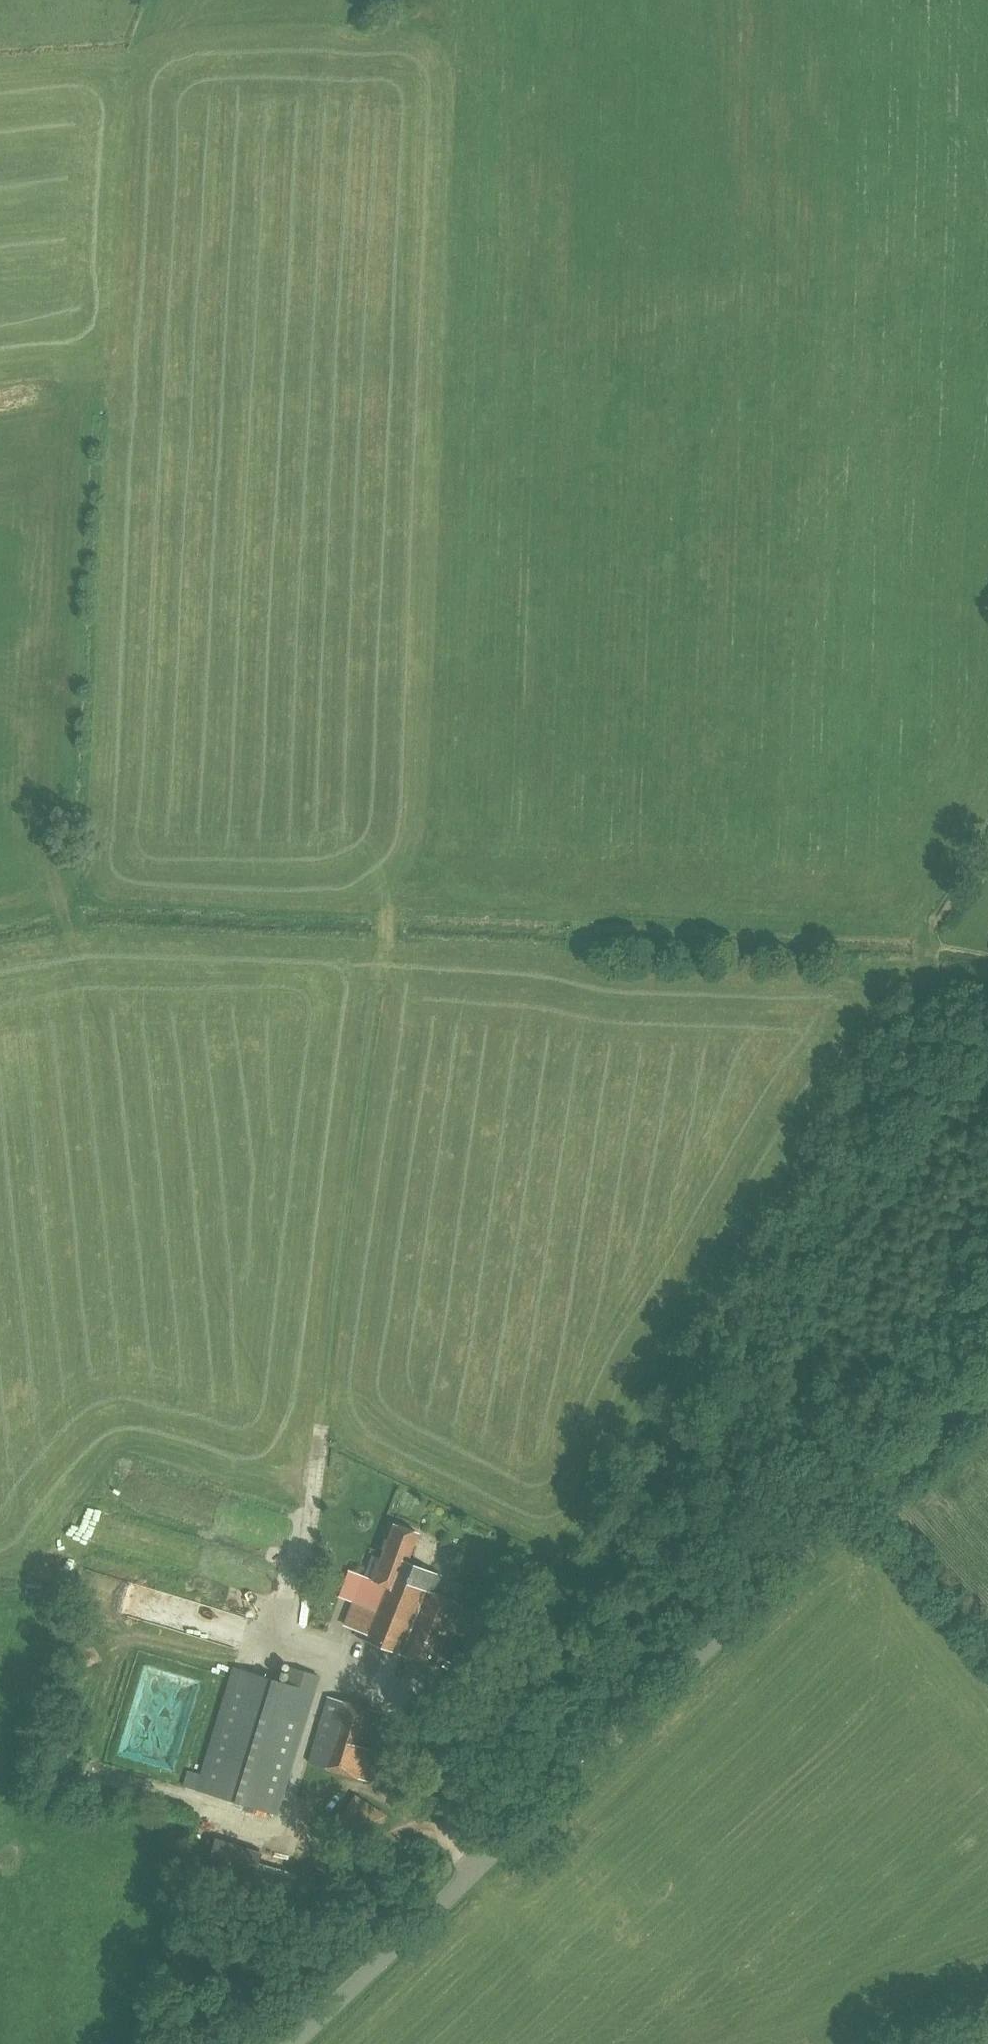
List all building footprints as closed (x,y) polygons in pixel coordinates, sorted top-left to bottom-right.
[(368,1605),(356,1635),(433,1666),(458,1602),(435,1592),(442,1575),(407,1561),(418,1531),(395,1523),(374,1579),(351,1570),(341,1594),(368,1605)] [(318,1675),(289,1666),(284,1682),(235,1668),(198,1790),(276,1813),(318,1675)] [(381,1752),(369,1749),(380,1712),(329,1697),(309,1762),(372,1782),(381,1752)] [(387,1816),(355,1793),(335,1826),(371,1842),(387,1816)] [(976,2031),(980,2043),(987,2043),(987,2028),(976,2031)]
